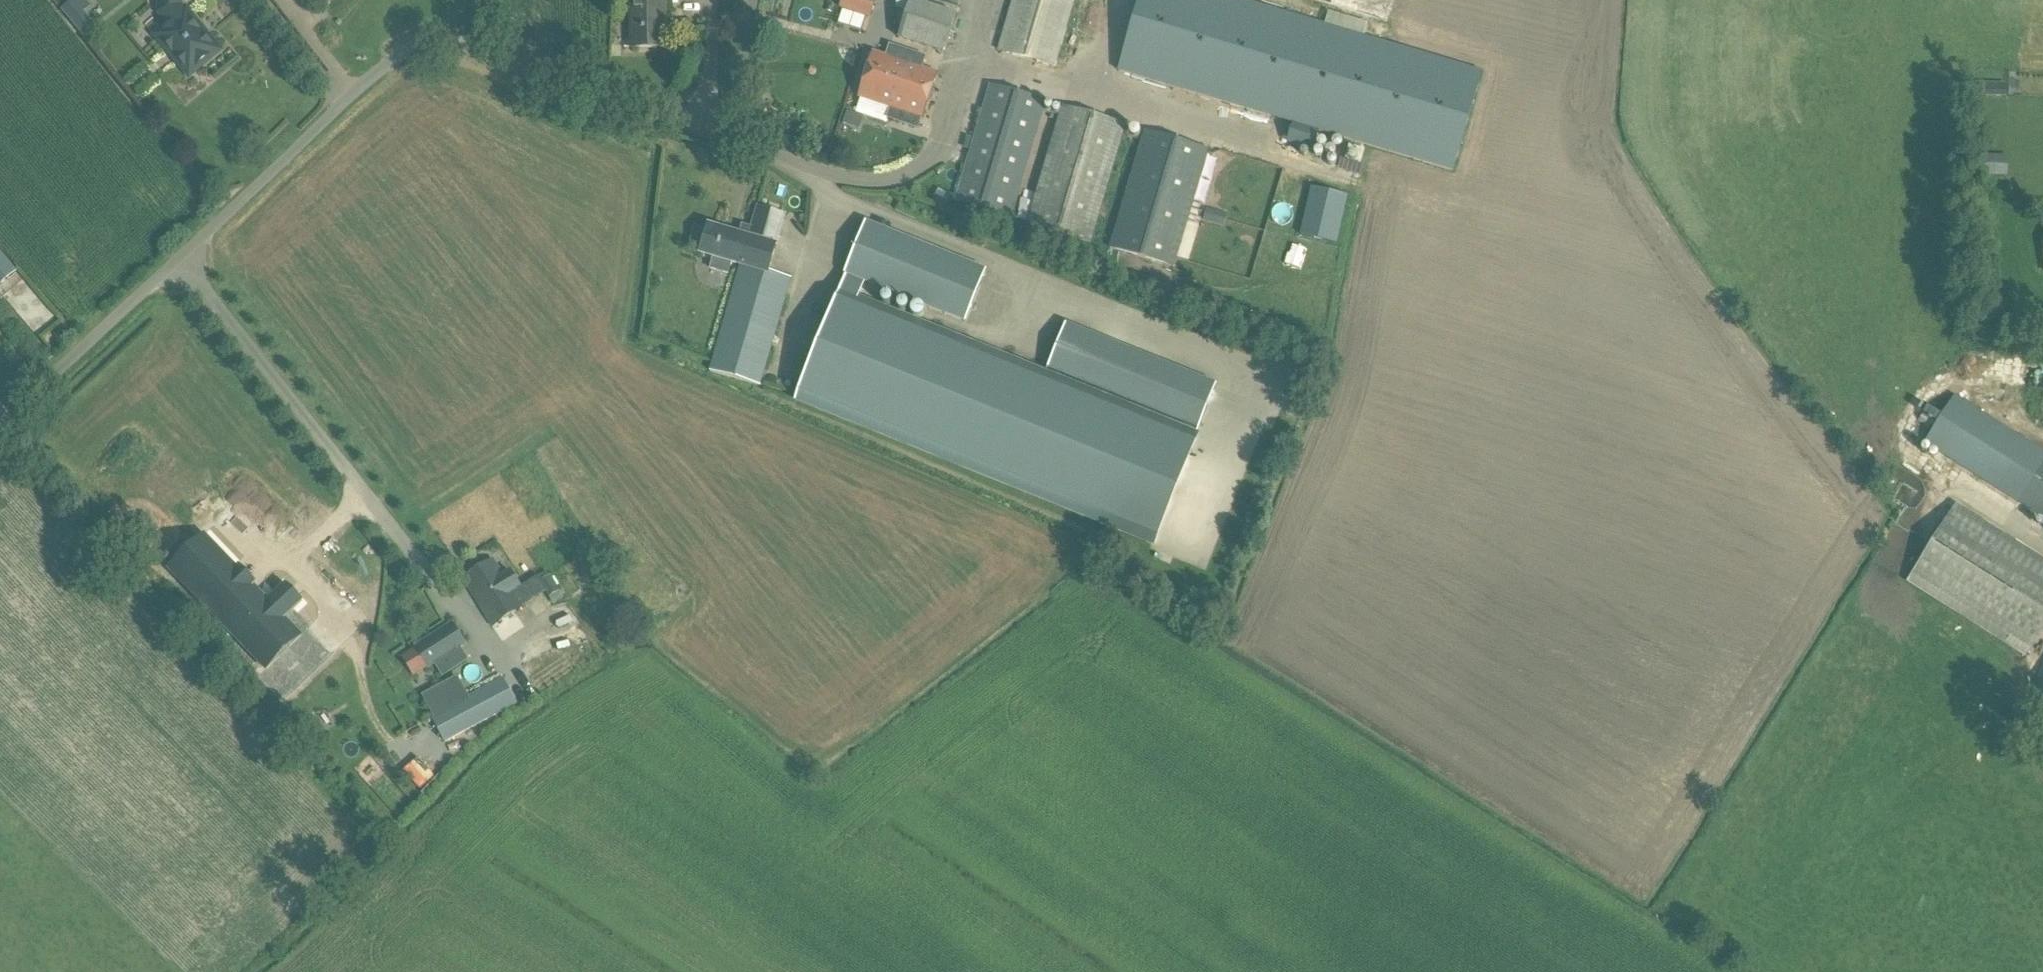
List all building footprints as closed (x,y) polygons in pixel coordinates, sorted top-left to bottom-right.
[(87,0),(73,0),(63,8),(87,38),(99,28),(84,10),(91,5),(87,0)] [(169,7),(178,19),(160,32),(180,58),(178,60),(189,75),(204,64),(202,61),(217,50),(199,25),(199,21),(191,9),(187,9),(182,3),(183,0),(169,0),(169,7)] [(633,49),(667,49),(667,0),(633,0),(633,49)] [(874,6),(856,0),(842,0),(839,7),(871,17),(874,6)] [(896,7),(908,11),(911,0),(898,0),(896,7)] [(999,53),(1056,70),(1077,0),(1014,0),(999,53)] [(1120,72),(1290,123),(1318,131),(1453,171),(1482,73),(1236,0),(1141,0),(1120,72)] [(723,27),(738,28),(739,16),(724,15),(723,27)] [(876,54),(861,98),(889,108),(886,117),(917,128),(921,119),(924,120),(939,75),(921,69),(925,58),(888,45),(885,57),(876,54)] [(1979,84),(1979,98),(2006,98),(2006,84),(1979,84)] [(959,202),(1012,218),(1046,103),(993,87),(959,202)] [(1062,109),(1027,227),(1091,245),(1125,127),(1062,109)] [(1312,150),(1318,131),(1290,123),(1284,143),(1312,150)] [(1145,133),(1110,250),(1174,269),(1208,152),(1145,133)] [(1983,156),(1982,176),(2006,177),(2007,157),(1983,156)] [(1312,187),(1300,235),(1336,243),(1347,195),(1312,187)] [(1213,223),(1216,211),(1207,209),(1203,221),(1213,223)] [(702,249),(701,255),(711,258),(708,268),(728,273),(731,264),(743,267),(712,373),(761,387),(792,280),(769,274),(786,217),(760,210),(754,230),(744,227),(742,236),(709,227),(708,229),(699,226),(693,247),(702,249)] [(1155,546),(1197,440),(1218,388),(1065,326),(1048,367),(1189,425),(1185,435),(857,306),(866,283),(962,321),(982,270),(865,224),(794,403),(1155,546)] [(2,287),(19,274),(0,251),(0,285),(2,287)] [(0,293),(0,297),(28,334),(51,316),(21,277),(0,293)] [(1926,439),(2020,501),(2042,516),(2042,449),(1957,392),(1926,439)] [(1910,579),(2028,656),(2042,633),(2042,559),(1958,503),(1910,579)] [(204,536),(170,569),(266,670),(301,636),(284,619),(303,602),(302,601),(301,602),(286,586),(287,585),(286,584),(268,602),(253,586),(256,583),(255,582),(254,583),(239,568),(240,567),(240,566),(239,566),(236,569),(204,536)] [(495,561),(465,580),(495,628),(526,608),(516,592),(522,589),(513,574),(506,578),(495,561)] [(547,572),(539,578),(550,593),(558,586),(547,572)] [(450,624),(401,657),(414,676),(429,666),(430,667),(434,664),(442,676),(468,660),(460,648),(464,645),(450,624)] [(585,639),(548,657),(544,648),(506,666),(520,696),(595,661),(585,639)] [(2024,703),(2042,716),(2042,674),(2024,703)] [(459,680),(424,699),(448,743),(519,705),(504,677),(468,696),(459,680)]
